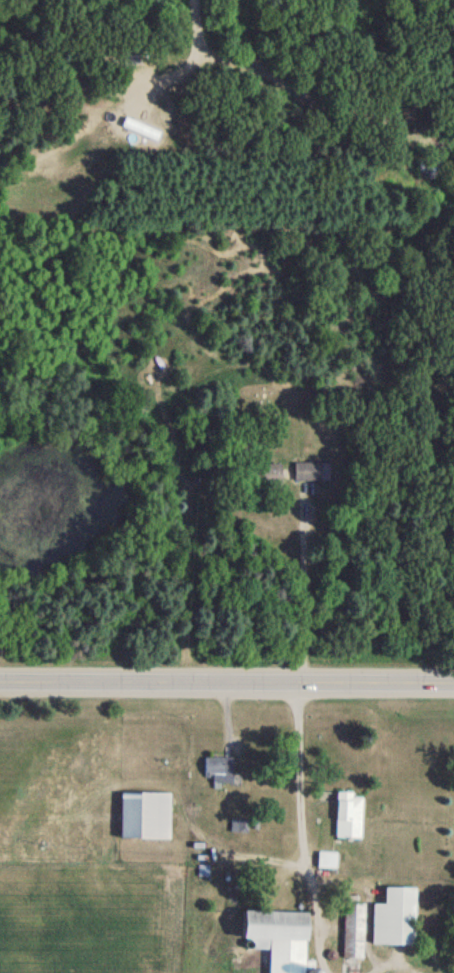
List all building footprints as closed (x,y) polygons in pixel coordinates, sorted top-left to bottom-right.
[(323,463),(297,463),(297,482),(323,482),(323,463)] [(283,465),(253,465),(253,486),(283,486),(283,465)] [(207,779),(215,779),(215,786),(235,786),(235,759),(207,759),(207,779)] [(364,797),(355,797),(355,792),(339,792),(339,838),(364,838),(364,797)] [(173,794),(123,794),(123,839),(173,839),(173,794)] [(338,868),(338,854),(322,854),(322,868),(338,868)] [(418,888),(388,888),(388,904),(376,904),(375,945),(417,945),(418,888)] [(346,904),(346,960),(366,960),(366,904),(346,904)] [(309,913),(247,912),(246,948),(271,949),(270,972),(308,972),(309,913)]
